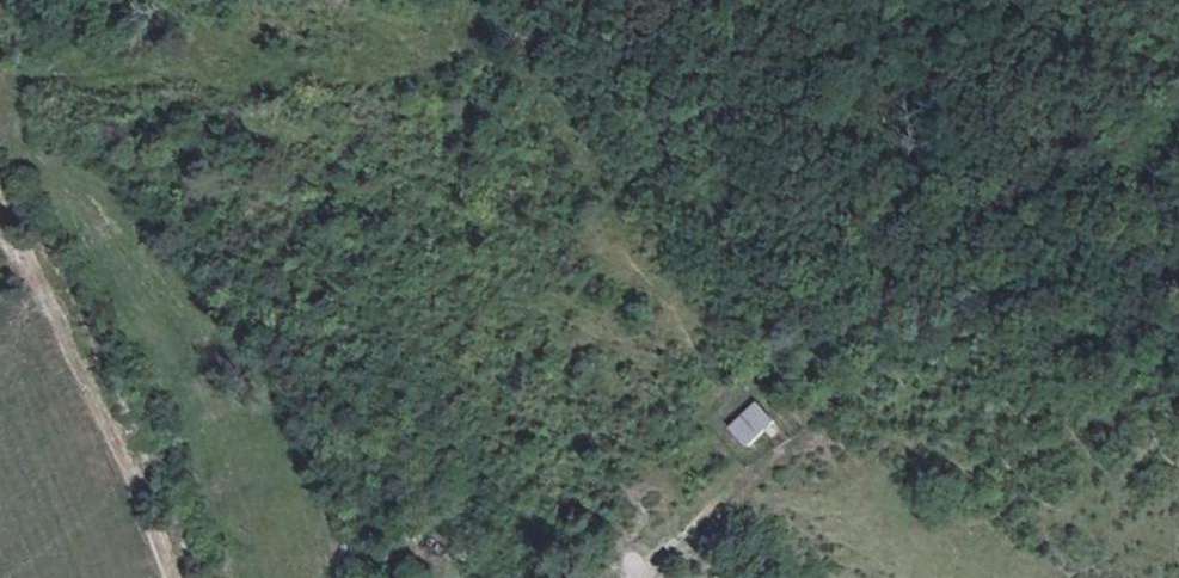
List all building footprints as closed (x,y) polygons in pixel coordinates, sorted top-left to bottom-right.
[(749,401),(719,430),(742,455),(773,426),(749,401)]
